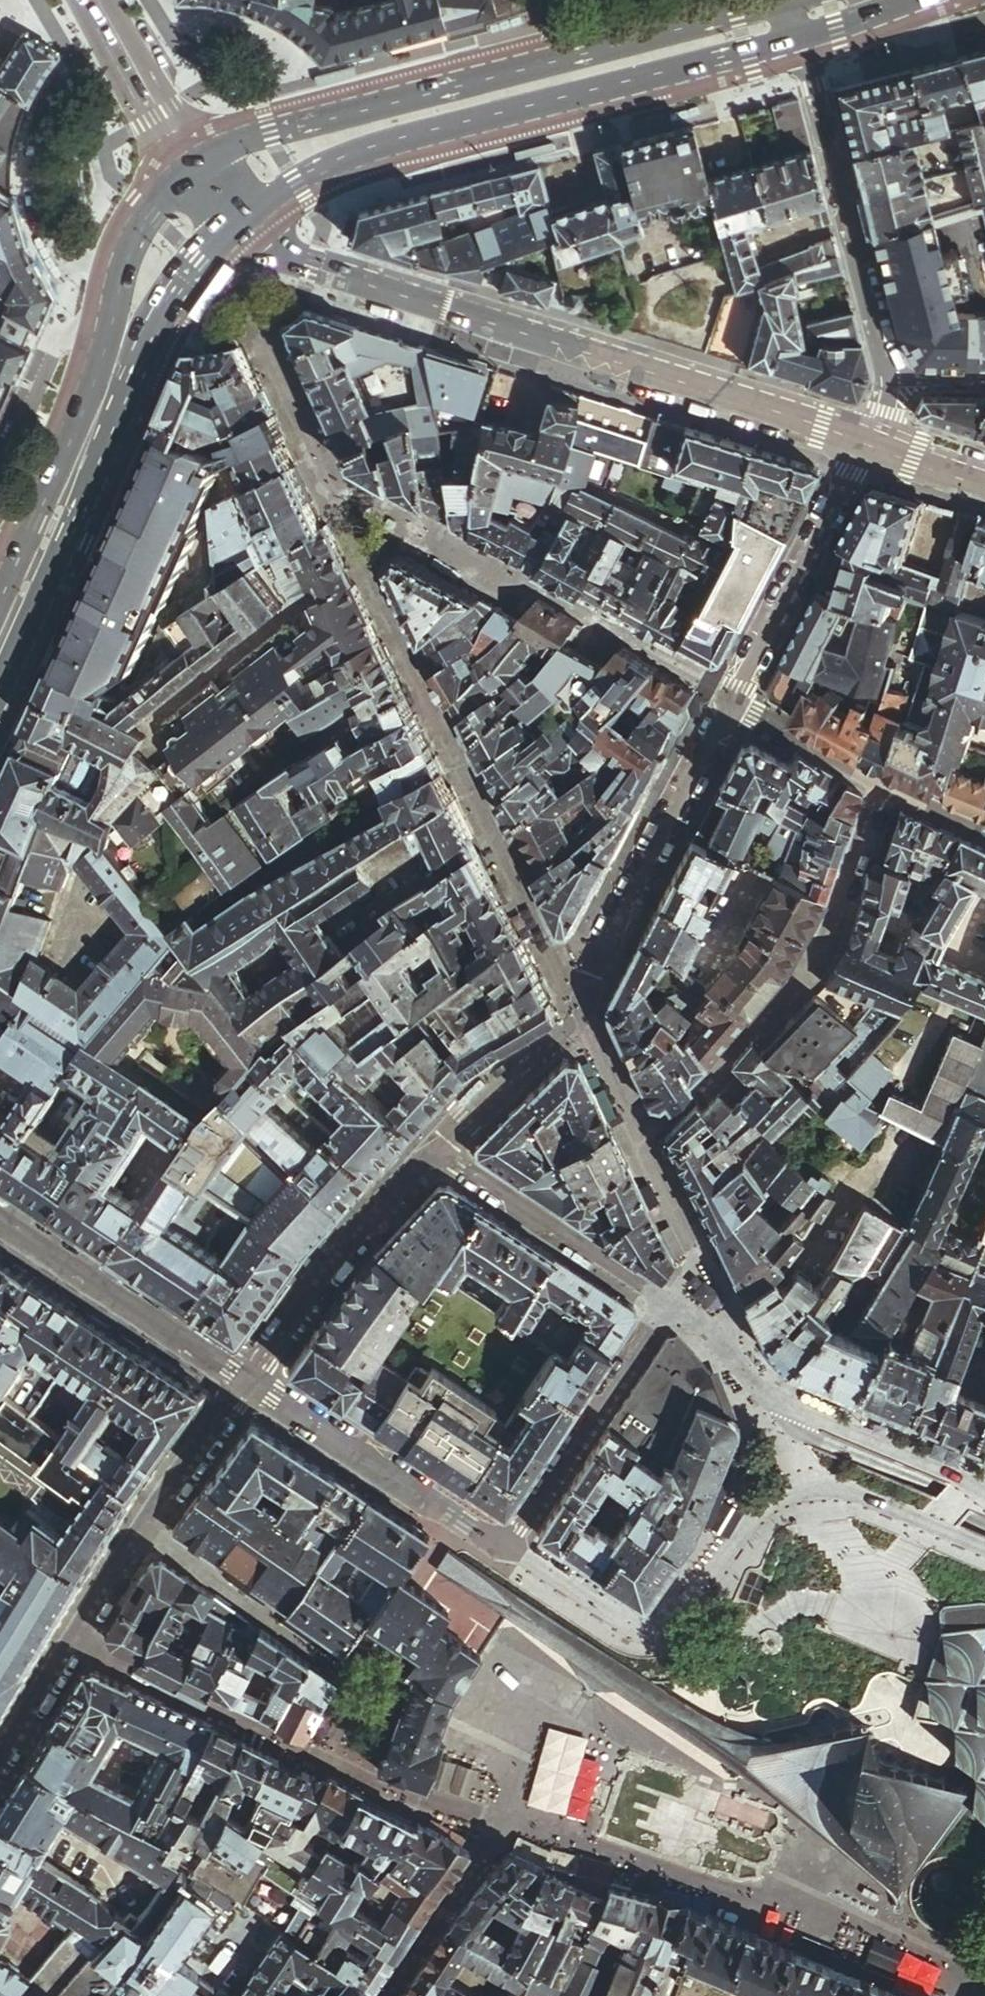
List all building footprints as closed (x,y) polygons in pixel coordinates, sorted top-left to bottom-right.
[(207,1),(209,2),(218,3),(240,9),(262,18),(265,20),(275,0),(208,0),(207,1)] [(265,20),(268,21),(277,26),(290,34),(319,61),(328,58),(329,15),(329,8),(310,4),(311,0),(275,0),(265,20)] [(328,58),(494,15),(490,0),(385,0),(329,15),(328,58)] [(513,8),(513,0),(490,0),(494,15),(513,8)] [(0,68),(0,88),(25,104),(26,101),(32,90),(39,81),(46,71),(54,62),(59,57),(60,55),(59,53),(57,52),(29,35),(26,34),(24,33),(21,35),(0,68)] [(959,55),(969,92),(977,121),(984,146),(984,48),(959,55)] [(969,92),(959,55),(910,68),(916,94),(920,109),(926,135),(946,129),(943,116),(939,99),(965,93),(969,92)] [(834,87),(851,154),(911,138),(926,135),(920,109),(879,119),(875,105),(916,94),(910,68),(908,68),(834,87)] [(11,202),(11,200),(9,186),(9,181),(9,166),(11,155),(17,124),(21,112),(25,104),(0,88),(0,195),(11,202)] [(955,127),(977,121),(969,92),(965,93),(970,109),(943,116),(946,129),(955,127)] [(785,153),(811,146),(799,99),(773,106),(785,153)] [(977,121),(955,127),(966,166),(984,161),(984,146),(977,121)] [(712,201),(706,178),(692,124),(618,143),(636,211),(649,208),(653,212),(659,216),(675,211),(682,215),(710,208),(712,201)] [(946,129),(926,135),(911,138),(921,178),(966,166),(955,127),(946,129)] [(851,154),(861,193),(921,178),(911,138),(851,154)] [(613,144),(594,149),(606,191),(606,195),(618,239),(642,233),(639,225),(636,211),(618,143),(613,144)] [(828,212),(811,146),(785,153),(752,163),(760,194),(713,206),(714,209),(725,254),(734,287),(755,279),(813,258),(838,252),(834,234),(808,243),(807,246),(760,262),(750,227),(755,226),(753,220),(807,201),(812,216),(828,212)] [(966,166),(975,200),(983,198),(984,197),(984,161),(966,166)] [(752,163),(706,178),(712,201),(713,206),(760,194),(752,163)] [(541,176),(538,164),(514,170),(510,172),(517,198),(545,191),(544,186),(541,176)] [(515,198),(517,198),(510,172),(489,177),(496,203),(502,202),(515,198)] [(496,203),(489,177),(487,177),(470,182),(477,208),(496,203)] [(921,178),(861,193),(872,234),(931,215),(921,178)] [(459,184),(451,187),(458,213),(462,212),(477,208),(470,182),(459,184)] [(451,187),(427,193),(433,221),(444,224),(455,220),(460,219),(458,213),(451,187)] [(518,208),(547,199),(546,195),(545,191),(517,198),(515,198),(518,208)] [(384,249),(419,260),(432,225),(433,221),(427,193),(359,210),(352,239),(384,249)] [(53,291),(54,289),(49,285),(40,274),(29,256),(20,236),(15,222),(13,217),(11,202),(0,195),(0,270),(53,291)] [(618,239),(606,195),(573,206),(572,202),(550,209),(562,254),(618,239)] [(481,265),(557,237),(550,209),(547,199),(518,208),(504,211),(465,222),(456,225),(443,228),(432,225),(419,260),(421,261),(455,270),(481,279),(484,270),(481,265)] [(502,202),(496,203),(477,208),(462,212),(465,222),(504,211),(502,202)] [(939,248),(931,215),(872,234),(892,312),(934,311),(954,311),(949,291),(961,288),(960,283),(952,249),(951,245),(939,248)] [(433,221),(432,225),(443,228),(456,225),(455,220),(444,224),(433,221)] [(650,276),(652,273),(642,233),(618,239),(629,282),(650,276)] [(484,270),(481,279),(499,284),(506,263),(554,278),(559,264),(562,255),(562,254),(557,237),(481,265),(484,270)] [(572,307),(623,322),(635,303),(629,282),(618,239),(562,254),(562,255),(572,288),(567,305),(572,307)] [(959,248),(952,249),(960,283),(967,281),(959,248)] [(843,268),(838,252),(813,258),(755,279),(761,305),(745,359),(770,367),(778,338),(861,338),(853,308),(807,318),(806,319),(800,321),(792,288),(798,287),(796,278),(843,268)] [(692,343),(705,347),(726,290),(734,287),(725,254),(652,273),(650,276),(629,282),(635,303),(623,322),(640,328),(651,331),(692,343)] [(506,263),(499,284),(516,290),(548,300),(553,281),(554,278),(506,263)] [(564,266),(559,264),(554,278),(560,280),(564,266)] [(9,295),(3,309),(37,326),(53,291),(0,270),(0,291),(9,295)] [(761,305),(755,279),(734,287),(726,290),(705,347),(745,359),(761,305)] [(553,281),(548,300),(567,305),(572,288),(553,281)] [(280,325),(291,350),(349,332),(353,331),(355,324),(330,317),(303,308),(280,325)] [(30,342),(37,326),(3,309),(0,316),(0,329),(30,342)] [(940,363),(977,364),(977,310),(954,311),(934,311),(934,328),(932,335),(928,335),(931,344),(930,345),(934,354),(937,354),(940,363)] [(934,328),(934,311),(892,312),(896,327),(915,362),(940,363),(937,354),(934,354),(930,345),(931,344),(928,335),(932,335),(934,328)] [(430,401),(423,345),(391,335),(355,324),(353,331),(349,332),(360,354),(344,359),(352,376),(390,358),(411,363),(417,400),(366,411),(371,421),(363,424),(367,434),(409,421),(411,433),(434,429),(430,401)] [(14,379),(30,342),(0,329),(0,371),(14,379)] [(296,360),(302,372),(344,359),(360,354),(349,332),(291,350),(296,360)] [(202,337),(203,353),(242,344),(239,339),(238,337),(235,335),(231,334),(227,333),(222,334),(202,337)] [(869,369),(861,338),(778,338),(770,367),(773,368),(798,376),(857,394),(869,369)] [(242,344),(203,353),(205,390),(253,368),(242,344)] [(454,355),(423,345),(430,401),(470,411),(485,364),(454,355)] [(205,390),(203,353),(190,352),(173,391),(156,430),(179,441),(205,390)] [(352,376),(366,411),(417,400),(411,363),(390,358),(352,376)] [(317,404),(327,426),(355,412),(358,414),(363,424),(371,421),(366,411),(352,376),(344,359),(302,372),(317,404)] [(228,440),(247,426),(236,404),(263,390),(258,379),(253,368),(205,390),(179,441),(207,453),(228,440)] [(14,379),(0,371),(0,412),(14,379)] [(562,441),(577,393),(563,388),(549,384),(536,434),(479,419),(477,425),(470,476),(469,487),(492,497),(493,478),(508,480),(508,475),(526,479),(519,512),(534,521),(544,501),(562,441)] [(247,426),(274,413),(269,401),(263,390),(236,404),(247,426)] [(570,416),(643,437),(650,415),(577,393),(570,416)] [(975,431),(984,398),(984,395),(923,393),(913,412),(948,423),(975,431)] [(975,431),(984,434),(984,398),(975,431)] [(355,412),(327,426),(334,442),(338,449),(362,437),(367,434),(363,424),(358,414),(355,412)] [(65,633),(50,667),(91,684),(89,689),(82,702),(95,707),(109,710),(118,696),(132,686),(140,681),(212,515),(228,478),(235,470),(241,466),(282,441),(286,438),(286,437),(280,426),(274,413),(247,426),(228,440),(207,453),(179,441),(156,430),(144,456),(131,485),(119,512),(109,535),(101,552),(93,571),(84,590),(79,602),(65,633)] [(665,420),(650,415),(643,437),(636,463),(665,472),(668,473),(684,425),(665,420)] [(643,437),(570,416),(562,441),(589,449),(611,455),(636,463),(643,437)] [(413,443),(435,432),(434,429),(411,433),(409,421),(367,434),(362,437),(364,443),(405,434),(413,443)] [(457,526),(467,532),(469,487),(470,476),(477,425),(449,429),(447,444),(453,444),(452,465),(453,475),(441,475),(447,521),(457,526)] [(732,494),(748,445),(684,425),(668,473),(679,477),(696,482),(732,494)] [(434,514),(447,521),(441,475),(437,452),(435,432),(413,443),(421,506),(434,514)] [(405,434),(364,443),(371,458),(378,456),(384,485),(403,496),(421,506),(413,443),(405,434)] [(362,437),(338,449),(344,462),(359,471),(384,485),(378,456),(371,458),(364,443),(362,437)] [(288,453),(282,441),(241,466),(235,470),(238,476),(235,477),(243,497),(247,495),(294,466),(288,453)] [(589,449),(562,441),(544,501),(567,512),(583,519),(602,528),(610,532),(631,542),(647,549),(668,559),(670,555),(679,533),(608,499),(606,502),(560,487),(579,483),(580,479),(600,484),(611,455),(589,449)] [(742,497),(737,511),(783,533),(817,466),(784,456),(748,445),(732,494),(742,497)] [(299,475),(294,466),(247,495),(263,528),(311,500),(308,494),(299,475)] [(665,472),(661,480),(674,487),(679,477),(668,473),(665,472)] [(707,512),(701,528),(727,542),(737,511),(742,497),(732,494),(696,482),(689,506),(707,512)] [(876,485),(846,542),(908,563),(924,500),(876,485)] [(469,487),(467,532),(466,534),(481,540),(496,547),(511,521),(490,515),(492,497),(469,487)] [(247,495),(243,497),(233,504),(250,536),(258,531),(263,528),(247,495)] [(317,515),(311,500),(263,528),(271,542),(276,553),(287,546),(323,526),(317,515)] [(526,565),(533,569),(567,512),(544,501),(534,521),(532,525),(516,559),(526,565)] [(220,553),(250,536),(233,504),(212,515),(214,524),(216,535),(220,553)] [(737,621),(783,533),(737,511),(727,542),(732,544),(728,552),(714,578),(698,608),(719,619),(723,613),(737,621)] [(943,583),(967,591),(970,578),(984,518),(961,511),(943,583)] [(573,592),(575,589),(610,532),(602,528),(581,561),(563,551),(583,519),(567,512),(533,569),(554,580),(573,592)] [(506,552),(516,559),(532,525),(513,516),(511,521),(496,547),(506,552)] [(984,518),(970,578),(984,581),(984,518)] [(602,528),(583,519),(563,551),(581,561),(602,528)] [(327,524),(323,526),(287,546),(276,553),(297,596),(310,587),(298,563),(336,543),(332,534),(327,524)] [(699,571),(714,578),(728,552),(723,549),(682,529),(679,533),(670,555),(699,571)] [(653,586),(668,559),(647,549),(637,567),(622,559),(631,542),(610,532),(575,589),(607,607),(634,621),(653,586)] [(252,541),(250,536),(220,553),(228,588),(253,569),(262,562),(252,541)] [(723,549),(728,552),(732,544),(727,542),(723,549)] [(836,561),(821,589),(866,606),(892,615),(899,596),(909,599),(911,595),(930,603),(931,599),(963,608),(967,591),(943,583),(935,581),(938,572),(908,563),(846,542),(836,561)] [(298,563),(310,587),(347,567),(345,563),(338,549),(336,543),(298,563)] [(427,642),(484,597),(406,552),(402,556),(399,554),(398,554),(395,555),(393,558),(392,560),(393,562),(394,564),(391,566),(421,630),(427,642)] [(673,647),(675,644),(688,622),(674,614),(678,606),(680,607),(688,592),(676,585),(682,574),(694,581),(699,571),(670,555),(668,559),(653,586),(672,596),(649,635),(652,636),(651,635),(663,642),(673,647)] [(253,569),(228,588),(233,595),(244,611),(255,627),(281,607),(253,569)] [(884,770),(947,800),(954,787),(960,770),(962,770),(968,747),(984,752),(984,581),(970,578),(967,591),(963,608),(931,599),(930,603),(911,595),(909,599),(900,618),(888,663),(898,667),(890,692),(889,692),(888,697),(889,697),(885,709),(909,718),(894,748),(884,770)] [(161,772),(118,826),(113,840),(130,844),(134,840),(139,848),(143,845),(145,848),(149,848),(154,844),(154,840),(152,838),(168,825),(162,817),(170,812),(227,888),(229,891),(267,865),(228,814),(216,823),(193,793),(210,781),(223,800),(245,784),(238,775),(249,766),(243,757),(296,718),(313,706),(304,688),(298,679),(334,659),(361,644),(379,634),(377,629),(372,619),(364,603),(357,588),(355,583),(324,596),(319,599),(315,601),(310,603),(318,619),(296,634),(290,623),(287,625),(286,622),(284,624),(282,622),(263,635),(246,648),(227,663),(236,675),(219,689),(210,678),(179,702),(163,715),(165,717),(162,719),(165,721),(162,723),(175,739),(172,742),(178,749),(161,763),(156,767),(161,772)] [(233,595),(228,588),(221,584),(189,606),(190,607),(206,636),(207,636),(231,621),(221,602),(233,595)] [(672,596),(653,586),(634,621),(632,625),(642,630),(649,635),(672,596)] [(788,653),(784,660),(818,675),(818,673),(827,647),(826,646),(828,643),(853,652),(866,606),(821,589),(807,617),(788,653)] [(892,615),(900,618),(909,599),(899,596),(892,615)] [(501,606),(484,597),(427,642),(431,651),(438,664),(441,669),(471,639),(479,648),(480,648),(501,606)] [(564,647),(568,643),(585,625),(562,612),(539,599),(522,618),(513,629),(521,639),(528,651),(534,651),(544,641),(550,643),(552,640),(555,643),(558,640),(564,647)] [(513,629),(522,618),(511,612),(501,606),(480,648),(479,648),(486,655),(490,661),(496,656),(501,662),(521,639),(513,629)] [(827,647),(818,673),(833,679),(865,689),(879,694),(888,663),(900,618),(892,615),(866,606),(853,652),(828,643),(826,646),(827,647)] [(688,622),(675,644),(682,647),(701,658),(707,662),(717,659),(728,640),(737,621),(723,613),(719,619),(698,608),(696,607),(688,622)] [(202,668),(255,627),(244,611),(231,621),(207,636),(206,636),(189,646),(202,668)] [(384,646),(379,634),(361,644),(334,659),(298,679),(304,688),(345,664),(353,681),(390,657),(384,646)] [(454,705),(458,702),(494,670),(501,662),(496,656),(490,661),(486,655),(479,662),(481,666),(475,670),(470,663),(478,655),(475,649),(479,648),(471,639),(441,669),(435,674),(441,684),(450,698),(454,705)] [(540,660),(534,651),(528,651),(521,639),(501,662),(494,670),(458,702),(461,711),(465,720),(496,695),(491,690),(497,685),(502,690),(540,660)] [(600,675),(608,665),(588,653),(568,643),(564,647),(546,669),(543,675),(570,694),(580,701),(582,698),(600,675)] [(109,710),(135,723),(202,668),(189,646),(140,681),(132,686),(118,696),(109,710)] [(615,688),(639,657),(633,653),(623,647),(608,665),(600,675),(608,680),(590,703),(599,710),(605,702),(615,688)] [(362,699),(399,678),(396,670),(390,657),(353,681),(357,689),(362,699)] [(650,664),(639,657),(615,688),(628,697),(618,712),(605,702),(599,710),(589,719),(609,735),(619,721),(656,668),(650,664)] [(470,733),(475,743),(514,712),(524,723),(560,695),(566,699),(570,694),(543,675),(546,669),(540,660),(502,690),(496,695),(465,720),(470,733)] [(773,697),(800,712),(810,690),(818,675),(784,660),(771,686),(773,697)] [(888,663),(879,694),(888,697),(889,692),(890,692),(898,667),(888,663)] [(353,681),(345,664),(304,688),(313,706),(353,681)] [(91,684),(50,667),(47,673),(41,687),(38,696),(78,713),(82,702),(89,689),(91,684)] [(667,675),(656,668),(619,721),(638,734),(649,718),(640,712),(648,700),(657,706),(675,679),(667,675)] [(367,707),(402,684),(401,682),(399,678),(362,699),(367,707)] [(638,734),(668,754),(688,716),(686,707),(693,691),(682,684),(675,679),(657,706),(649,718),(638,734)] [(337,718),(362,699),(357,689),(353,681),(313,706),(296,718),(307,736),(337,718)] [(364,725),(407,696),(405,692),(402,684),(367,707),(357,714),(364,725)] [(496,695),(502,690),(497,685),(491,690),(496,695)] [(810,690),(800,712),(794,719),(799,722),(817,734),(822,737),(837,709),(853,716),(858,705),(851,701),(831,689),(824,697),(810,690)] [(837,709),(822,737),(845,750),(864,759),(874,739),(894,748),(909,718),(885,709),(889,697),(888,697),(879,694),(865,689),(861,700),(853,696),(851,701),(858,705),(853,716),(837,709)] [(539,723),(544,727),(548,730),(580,701),(570,694),(566,699),(560,695),(524,723),(530,731),(539,723)] [(78,713),(38,696),(28,718),(0,782),(0,832),(14,838),(23,842),(24,842),(70,864),(103,819),(118,826),(161,772),(156,767),(153,765),(138,751),(148,731),(135,723),(109,710),(95,707),(82,702),(78,713)] [(410,702),(407,696),(364,725),(370,734),(379,728),(411,707),(410,702)] [(565,743),(589,719),(599,710),(590,703),(582,698),(580,701),(548,730),(550,731),(565,743)] [(413,712),(411,707),(379,728),(384,735),(414,715),(413,712)] [(482,757),(488,767),(530,731),(524,723),(514,712),(475,743),(482,757)] [(420,729),(414,715),(384,735),(374,742),(384,758),(388,755),(421,732),(420,729)] [(525,825),(605,773),(588,758),(609,735),(589,719),(565,743),(545,763),(504,799),(512,814),(519,828),(525,825)] [(630,797),(640,807),(657,775),(668,754),(638,734),(619,721),(609,735),(588,758),(605,773),(620,790),(614,801),(623,811),(630,797)] [(530,731),(488,767),(492,776),(495,782),(534,746),(530,740),(544,727),(539,723),(530,731)] [(396,768),(427,746),(424,739),(421,732),(388,755),(396,768)] [(306,776),(313,783),(357,754),(346,737),(297,766),(306,776)] [(874,739),(864,759),(874,765),(884,770),(894,748),(874,739)] [(741,745),(719,786),(750,801),(759,786),(770,792),(788,762),(764,748),(751,740),(741,745)] [(321,791),(337,807),(357,794),(352,788),(355,779),(384,758),(374,742),(357,754),(313,783),(321,791)] [(381,778),(393,799),(416,786),(410,773),(435,757),(432,752),(429,745),(427,746),(396,768),(381,778)] [(501,792),(504,799),(545,763),(534,746),(495,782),(501,792)] [(968,747),(962,770),(963,771),(967,761),(984,759),(984,752),(968,747)] [(795,750),(788,762),(770,792),(762,807),(765,808),(789,819),(796,821),(804,808),(794,803),(779,796),(785,785),(799,793),(817,762),(805,756),(795,750)] [(410,773),(416,786),(443,772),(441,765),(436,756),(435,757),(410,773)] [(822,766),(817,762),(799,793),(797,797),(807,802),(812,794),(816,797),(829,770),(822,766)] [(323,826),(342,813),(337,808),(337,807),(321,791),(317,794),(322,800),(305,812),(288,791),(306,776),(297,766),(275,782),(245,804),(280,854),(323,826)] [(839,776),(829,770),(816,797),(829,806),(846,781),(839,776)] [(947,800),(968,809),(984,816),(984,779),(963,771),(962,770),(960,770),(954,787),(947,800)] [(60,772),(43,811),(80,826),(85,820),(89,816),(92,810),(93,805),(96,788),(60,772)] [(393,799),(398,809),(410,828),(454,799),(456,798),(450,785),(447,780),(443,772),(416,786),(393,799)] [(618,822),(623,811),(614,801),(620,790),(605,773),(525,825),(536,849),(573,827),(605,807),(608,811),(618,822)] [(829,806),(850,819),(852,821),(859,800),(862,792),(855,787),(846,781),(829,806)] [(750,801),(719,786),(707,811),(691,840),(733,860),(736,862),(741,854),(756,824),(765,808),(762,807),(750,801)] [(618,822),(589,845),(598,854),(610,866),(624,838),(640,807),(630,797),(623,811),(618,822)] [(794,803),(804,808),(807,802),(797,797),(794,803)] [(410,828),(403,832),(415,849),(425,843),(431,855),(422,860),(425,865),(473,836),(469,828),(460,811),(454,799),(410,828)] [(821,816),(804,808),(796,821),(799,823),(807,825),(844,837),(848,826),(850,819),(829,806),(821,816)] [(789,819),(765,808),(756,824),(777,833),(769,851),(785,857),(790,843),(799,823),(796,821),(789,819)] [(888,840),(883,857),(902,863),(906,865),(907,863),(919,818),(910,814),(899,808),(889,835),(888,840)] [(173,925),(182,941),(200,963),(263,923),(318,887),(403,832),(410,828),(398,809),(340,840),(298,861),(256,885),(240,898),(203,924),(195,911),(173,925)] [(580,852),(589,845),(618,822),(608,811),(580,837),(573,827),(536,849),(542,860),(547,871),(580,852)] [(907,863),(906,865),(913,867),(918,869),(938,827),(930,823),(919,818),(907,863)] [(0,934),(0,982),(28,1000),(33,1003),(88,1038),(182,941),(173,925),(109,850),(113,840),(118,826),(103,819),(70,864),(72,865),(81,865),(132,934),(82,993),(50,971),(38,962),(51,925),(24,914),(26,909),(24,903),(9,897),(0,934)] [(841,844),(844,837),(807,825),(801,847),(836,860),(841,844)] [(918,869),(926,872),(930,873),(934,864),(942,868),(958,837),(944,830),(938,827),(918,869)] [(0,832),(0,879),(14,838),(0,832)] [(370,879),(415,849),(403,832),(318,887),(263,923),(200,963),(254,1030),(345,952),(313,915),(370,879)] [(434,878),(482,853),(478,846),(473,836),(425,865),(434,878)] [(958,837),(942,868),(933,882),(940,886),(919,921),(917,925),(928,929),(921,947),(912,971),(924,978),(920,982),(984,1009),(984,974),(937,953),(943,939),(973,885),(984,891),(984,850),(958,837)] [(0,879),(0,886),(11,892),(15,875),(23,842),(14,838),(0,879)] [(733,860),(691,840),(676,870),(658,904),(700,927),(709,910),(696,904),(698,901),(694,898),(697,893),(698,894),(702,894),(707,884),(711,886),(717,875),(724,878),(733,860)] [(24,842),(23,842),(15,875),(61,894),(72,865),(70,864),(24,842)] [(425,843),(415,849),(422,860),(431,855),(425,843)] [(801,847),(790,843),(785,857),(781,865),(797,871),(801,847)] [(598,854),(589,845),(580,852),(547,871),(542,877),(546,887),(551,897),(598,854)] [(800,889),(822,900),(831,873),(836,860),(801,847),(797,871),(781,865),(779,871),(776,878),(800,889)] [(272,1052),(294,1030),(308,1020),(353,987),(345,971),(368,955),(379,968),(426,934),(414,917),(443,902),(452,915),(496,883),(490,869),(482,853),(434,878),(390,905),(394,909),(345,952),(254,1030),(272,1052)] [(598,889),(610,866),(598,854),(551,897),(567,931),(576,930),(598,889)] [(874,862),(873,876),(883,879),(888,867),(874,862)] [(888,867),(883,879),(878,899),(890,904),(898,907),(908,879),(909,876),(903,873),(888,867)] [(918,869),(913,867),(911,871),(909,876),(908,879),(920,884),(926,872),(918,869)] [(883,879),(873,876),(865,872),(862,885),(859,903),(875,909),(878,899),(883,879)] [(783,970),(822,900),(800,889),(776,878),(771,876),(744,927),(747,929),(740,942),(783,970)] [(434,928),(444,943),(447,947),(462,936),(455,927),(469,916),(476,926),(504,906),(507,904),(503,896),(496,883),(452,915),(434,928)] [(9,897),(11,892),(0,886),(0,934),(9,897)] [(875,909),(859,903),(854,920),(879,931),(890,904),(878,899),(875,909)] [(700,927),(658,904),(640,939),(669,960),(682,969),(700,934),(697,933),(700,927)] [(507,911),(504,906),(476,926),(483,935),(510,916),(507,911)] [(479,972),(524,938),(517,928),(510,916),(483,935),(491,945),(478,956),(469,945),(453,956),(456,961),(470,979),(479,972)] [(462,936),(476,926),(469,916),(455,927),(462,936)] [(919,921),(912,917),(898,938),(921,947),(928,929),(917,925),(919,921)] [(879,931),(854,920),(851,932),(846,948),(912,971),(921,947),(898,938),(893,952),(874,945),(879,931)] [(434,928),(426,934),(379,968),(353,987),(308,1020),(294,1030),(347,1074),(378,1050),(418,1020),(432,1009),(470,979),(456,961),(436,977),(440,981),(429,990),(407,964),(419,955),(422,960),(444,943),(434,928)] [(483,935),(469,945),(478,956),(491,945),(483,935)] [(462,936),(447,947),(453,956),(469,945),(462,936)] [(528,947),(524,938),(479,972),(487,983),(494,978),(496,982),(530,952),(528,947)] [(669,960),(640,939),(625,968),(607,1002),(606,1014),(608,1019),(642,992),(646,988),(669,960)] [(251,1072),(272,1052),(254,1030),(200,963),(182,941),(88,1038),(88,1039),(119,1058),(162,1014),(205,1024),(235,1062),(225,1072),(226,1084),(232,1090),(251,1072)] [(740,942),(707,987),(709,989),(743,1017),(767,989),(783,970),(740,942)] [(912,971),(846,948),(838,961),(828,979),(876,1002),(897,1012),(920,982),(924,978),(912,971)] [(504,1005),(542,978),(537,968),(530,952),(496,982),(490,987),(504,1005)] [(432,1009),(456,1040),(482,1021),(470,1004),(489,988),(490,987),(487,983),(479,972),(470,979),(432,1009)] [(546,990),(542,978),(504,1005),(488,1017),(494,1026),(498,1033),(550,997),(546,990)] [(709,989),(707,987),(695,978),(686,990),(699,1003),(709,989)] [(28,1000),(0,982),(0,1042),(28,1000)] [(646,988),(642,992),(608,1019),(616,1035),(623,1049),(660,1016),(656,1009),(652,1000),(646,988)] [(727,1036),(743,1017),(709,989),(699,1003),(687,1017),(682,1023),(690,1033),(687,1041),(703,1063),(711,1055),(727,1036)] [(772,1037),(760,1049),(772,1060),(812,1070),(818,1075),(833,1088),(846,1074),(873,1042),(856,1029),(854,1027),(813,994),(772,1037)] [(500,1036),(509,1050),(559,1017),(554,1008),(550,997),(498,1033),(500,1036)] [(660,1016),(623,1049),(630,1064),(658,1045),(672,1032),(675,1030),(676,1031),(682,1023),(687,1017),(667,998),(656,1009),(660,1016)] [(7,1059),(6,1063),(7,1067),(10,1072),(13,1075),(17,1077),(20,1078),(25,1078),(27,1077),(28,1078),(32,1075),(39,1079),(40,1077),(56,1088),(70,1066),(88,1038),(33,1003),(28,1000),(0,1042),(0,1054),(7,1059)] [(856,1029),(873,1042),(897,1012),(876,1002),(860,1021),(862,1023),(856,1029)] [(456,1040),(445,1048),(452,1055),(457,1052),(461,1057),(488,1039),(484,1033),(494,1026),(488,1017),(482,1021),(456,1040)] [(394,1110),(420,1131),(435,1114),(448,1101),(462,1085),(471,1075),(452,1055),(445,1048),(418,1020),(378,1050),(347,1074),(367,1089),(391,1061),(414,1086),(394,1110)] [(860,1021),(854,1027),(856,1029),(862,1023),(860,1021)] [(675,1030),(672,1032),(683,1045),(687,1041),(690,1033),(682,1023),(676,1031),(675,1030)] [(500,1036),(498,1033),(494,1026),(484,1033),(488,1039),(491,1043),(500,1036)] [(347,1074),(294,1030),(272,1052),(251,1072),(281,1096),(299,1073),(353,1117),(335,1139),(380,1175),(403,1149),(420,1131),(394,1110),(367,1089),(347,1074)] [(942,1144),(959,1103),(969,1080),(984,1042),(956,1031),(925,1107),(893,1095),(883,1118),(892,1122),(942,1144)] [(658,1045),(630,1064),(633,1073),(638,1081),(664,1065),(683,1045),(672,1032),(658,1045)] [(452,1055),(471,1075),(476,1072),(496,1059),(509,1050),(500,1036),(491,1043),(488,1039),(461,1057),(457,1052),(452,1055)] [(89,1170),(151,1079),(119,1058),(88,1039),(88,1038),(70,1066),(107,1090),(65,1154),(89,1170)] [(772,1060),(760,1049),(750,1040),(742,1050),(733,1062),(739,1070),(745,1077),(746,1076),(749,1080),(750,1079),(770,1098),(782,1087),(810,1110),(833,1088),(818,1075),(812,1082),(816,1085),(808,1094),(772,1060)] [(664,1065),(638,1081),(644,1094),(649,1105),(659,1106),(662,1102),(668,1107),(688,1087),(686,1082),(689,1078),(703,1063),(687,1041),(683,1045),(664,1065)] [(984,1042),(969,1080),(984,1086),(984,1041),(984,1042)] [(551,1072),(527,1096),(542,1113),(544,1116),(549,1112),(557,1105),(562,1110),(593,1089),(583,1067),(579,1059),(567,1058),(551,1072)] [(391,1061),(367,1089),(394,1110),(414,1086),(391,1061)] [(56,1088),(29,1130),(65,1154),(107,1090),(70,1066),(56,1088)] [(745,1077),(739,1070),(711,1099),(702,1108),(717,1127),(722,1133),(744,1111),(751,1118),(770,1098),(750,1079),(749,1080),(746,1076),(745,1077)] [(251,1072),(232,1090),(228,1095),(349,1209),(365,1191),(380,1175),(335,1139),(324,1152),(296,1130),(268,1108),(281,1096),(251,1072)] [(833,1088),(810,1110),(818,1116),(838,1132),(848,1121),(875,1143),(892,1122),(883,1118),(868,1111),(874,1103),(846,1074),(833,1088)] [(29,1130),(56,1088),(40,1077),(39,1079),(31,1089),(29,1088),(7,1121),(2,1123),(0,1125),(0,1173),(29,1130)] [(207,1115),(151,1079),(89,1170),(89,1171),(112,1186),(154,1123),(187,1145),(207,1115)] [(969,1080),(959,1103),(984,1114),(984,1086),(969,1080)] [(717,1127),(705,1138),(697,1129),(673,1156),(677,1165),(683,1174),(703,1155),(711,1148),(718,1160),(725,1158),(729,1166),(743,1160),(750,1170),(763,1185),(765,1182),(780,1159),(782,1157),(783,1158),(818,1116),(810,1110),(782,1087),(770,1098),(751,1118),(744,1111),(722,1133),(717,1127)] [(552,1163),(612,1128),(607,1119),(593,1089),(562,1110),(563,1110),(572,1129),(561,1136),(552,1117),(549,1112),(544,1116),(542,1113),(532,1124),(534,1128),(552,1163)] [(290,1182),(335,1224),(344,1214),(349,1209),(228,1095),(207,1115),(244,1138),(269,1162),(290,1182)] [(513,1109),(499,1122),(519,1142),(534,1128),(532,1124),(542,1113),(527,1096),(513,1109)] [(717,1127),(702,1108),(696,1103),(666,1136),(669,1145),(673,1156),(697,1129),(705,1138),(717,1127)] [(938,1240),(943,1228),(984,1127),(983,1126),(984,1122),(984,1114),(959,1103),(942,1144),(907,1226),(938,1240)] [(207,1115),(187,1145),(174,1164),(210,1186),(244,1138),(207,1115)] [(476,1156),(518,1184),(544,1168),(519,1142),(499,1122),(488,1133),(474,1146),(476,1156)] [(112,1186),(145,1208),(147,1205),(174,1164),(187,1145),(154,1123),(112,1186)] [(612,1128),(552,1163),(544,1168),(518,1184),(541,1199),(561,1213),(628,1163),(620,1146),(612,1128)] [(0,1173),(0,1177),(33,1198),(59,1216),(89,1171),(89,1170),(65,1154),(29,1130),(0,1173)] [(233,1201),(269,1162),(244,1138),(210,1186),(233,1201)] [(703,1155),(683,1174),(698,1202),(729,1166),(725,1158),(718,1160),(714,1166),(703,1155)] [(782,1157),(780,1159),(765,1182),(777,1194),(791,1207),(814,1180),(820,1185),(825,1177),(818,1171),(817,1170),(815,1173),(807,1167),(803,1172),(795,1167),(783,1158),(782,1157)] [(729,1166),(698,1202),(703,1214),(706,1219),(750,1170),(743,1160),(729,1166)] [(269,1162),(233,1201),(259,1218),(290,1182),(269,1162)] [(605,1207),(638,1184),(633,1175),(628,1163),(561,1213),(570,1219),(580,1225),(597,1213),(591,1204),(600,1196),(605,1207)] [(145,1208),(115,1252),(167,1287),(175,1292),(206,1244),(193,1235),(200,1224),(191,1218),(210,1186),(174,1164),(147,1205),(145,1208)] [(756,1194),(763,1185),(750,1170),(706,1219),(715,1235),(741,1210),(756,1194)] [(89,1171),(59,1216),(91,1237),(115,1252),(145,1208),(112,1186),(89,1171)] [(741,1291),(744,1295),(772,1273),(790,1251),(804,1234),(790,1224),(794,1218),(798,1221),(807,1208),(816,1215),(832,1192),(820,1185),(814,1180),(791,1207),(777,1223),(733,1274),(741,1291)] [(259,1218),(310,1251),(325,1235),(335,1224),(290,1182),(259,1218)] [(765,1182),(763,1185),(756,1194),(741,1210),(715,1235),(717,1243),(729,1266),(733,1274),(777,1223),(763,1210),(777,1194),(765,1182)] [(580,1225),(601,1239),(650,1208),(644,1198),(638,1184),(605,1207),(609,1215),(603,1220),(597,1213),(580,1225)] [(402,1226),(376,1253),(422,1286),(432,1271),(476,1204),(448,1185),(439,1186),(402,1226)] [(281,1291),(310,1251),(259,1218),(233,1201),(220,1222),(242,1237),(235,1248),(237,1249),(231,1258),(230,1257),(228,1258),(227,1257),(226,1259),(218,1253),(219,1252),(217,1250),(217,1248),(212,1244),(210,1246),(206,1244),(175,1292),(215,1317),(247,1339),(281,1291)] [(432,1271),(454,1284),(513,1320),(554,1255),(517,1231),(476,1204),(432,1271)] [(821,1325),(785,1365),(821,1379),(851,1392),(852,1393),(885,1330),(933,1257),(943,1242),(938,1240),(907,1226),(866,1204),(831,1265),(850,1275),(863,1268),(881,1281),(847,1336),(821,1325)] [(623,1255),(659,1228),(655,1220),(650,1208),(601,1239),(607,1244),(623,1255)] [(790,1224),(804,1234),(816,1215),(807,1208),(798,1221),(794,1218),(790,1224)] [(670,1250),(659,1228),(623,1255),(660,1279),(674,1257),(670,1250)] [(933,1257),(967,1271),(961,1288),(984,1298),(984,1247),(978,1243),(943,1228),(938,1240),(943,1242),(933,1257)] [(368,1367),(386,1340),(422,1286),(376,1253),(357,1274),(350,1283),(315,1331),(368,1367)] [(635,1316),(632,1307),(622,1300),(554,1255),(513,1320),(530,1331),(546,1341),(560,1321),(610,1354),(615,1347),(635,1316)] [(0,1257),(0,1325),(33,1278),(4,1259),(0,1257)] [(885,1330),(852,1393),(880,1404),(908,1416),(924,1383),(961,1288),(967,1271),(933,1257),(885,1330)] [(820,1275),(766,1340),(775,1352),(785,1365),(821,1325),(826,1318),(819,1312),(837,1290),(840,1291),(850,1275),(831,1265),(830,1264),(820,1275)] [(750,1309),(766,1340),(820,1275),(812,1268),(806,1275),(796,1268),(781,1287),(772,1273),(744,1295),(750,1309)] [(33,1278),(0,1325),(0,1393),(2,1394),(28,1357),(34,1348),(53,1361),(86,1314),(66,1300),(33,1278)] [(449,1473),(464,1483),(481,1456),(514,1405),(519,1396),(498,1383),(530,1331),(513,1320),(454,1284),(408,1354),(415,1359),(375,1424),(424,1457),(449,1473)] [(908,1416),(960,1437),(984,1447),(984,1403),(951,1388),(980,1318),(983,1319),(984,1320),(984,1298),(961,1288),(924,1383),(908,1416)] [(108,1327),(86,1314),(53,1361),(61,1366),(59,1368),(63,1370),(94,1391),(62,1439),(82,1454),(95,1434),(114,1405),(128,1383),(120,1377),(140,1349),(108,1327)] [(560,1321),(546,1341),(552,1345),(534,1373),(577,1403),(591,1384),(610,1354),(560,1321)] [(317,1386),(344,1404),(368,1367),(315,1331),(289,1368),(317,1386)] [(573,1479),(538,1533),(566,1551),(602,1575),(628,1592),(643,1602),(664,1572),(678,1553),(692,1532),(704,1503),(710,1489),(714,1480),(726,1453),(734,1433),(718,1391),(712,1373),(677,1334),(667,1337),(639,1379),(583,1464),(573,1479)] [(368,1367),(344,1404),(361,1416),(375,1424),(415,1359),(408,1354),(386,1340),(368,1367)] [(34,1348),(28,1357),(54,1376),(59,1368),(61,1366),(53,1361),(34,1348)] [(128,1383),(114,1405),(150,1428),(129,1458),(95,1434),(82,1454),(137,1494),(171,1443),(205,1392),(140,1349),(120,1377),(128,1383)] [(534,1373),(519,1396),(514,1405),(555,1436),(577,1403),(534,1373)] [(85,1576),(86,1577),(114,1531),(137,1494),(82,1454),(62,1439),(31,1416),(6,1398),(0,1406),(0,1433),(90,1499),(66,1535),(56,1528),(53,1532),(26,1511),(16,1525),(85,1576)] [(114,1405),(95,1434),(129,1458),(150,1428),(114,1405)] [(555,1436),(514,1405),(481,1456),(524,1485),(554,1439),(555,1436)] [(248,1511),(258,1495),(249,1489),(258,1475),(283,1491),(273,1505),(294,1520),(329,1469),(294,1446),(249,1416),(204,1480),(248,1511)] [(481,1456),(464,1483),(482,1495),(506,1511),(517,1494),(524,1485),(481,1456)] [(285,1609),(364,1492),(346,1480),(333,1472),(329,1469),(294,1520),(273,1505),(258,1495),(248,1511),(214,1559),(285,1609)] [(170,1528),(214,1559),(248,1511),(204,1480),(187,1503),(170,1528)] [(383,1588),(384,1589),(395,1574),(424,1532),(393,1512),(364,1492),(285,1609),(342,1649),(365,1614),(383,1588)] [(23,1681),(54,1631),(57,1626),(58,1623),(85,1576),(16,1525),(0,1514),(0,1562),(17,1574),(0,1603),(0,1719),(23,1681)] [(747,1761),(753,1750),(744,1745),(736,1742),(725,1735),(663,1695),(634,1676),(618,1666),(521,1602),(517,1599),(444,1552),(439,1548),(434,1555),(428,1564),(493,1607),(505,1615),(583,1667),(704,1746),(740,1769),(741,1770),(747,1761)] [(170,1595),(186,1577),(158,1558),(147,1560),(143,1566),(136,1575),(138,1576),(170,1595)] [(409,1584),(395,1574),(384,1589),(383,1588),(365,1614),(383,1626),(415,1649),(432,1624),(443,1608),(409,1584)] [(170,1595),(138,1576),(129,1591),(113,1619),(104,1634),(107,1642),(134,1654),(145,1637),(127,1626),(134,1616),(140,1603),(159,1614),(170,1595)] [(210,1594),(186,1577),(170,1595),(159,1614),(151,1627),(145,1637),(134,1654),(131,1660),(180,1686),(200,1696),(204,1688),(217,1663),(188,1648),(185,1655),(160,1641),(167,1629),(182,1603),(198,1613),(210,1594)] [(210,1594),(198,1613),(198,1614),(198,1616),(198,1617),(199,1619),(199,1620),(200,1621),(200,1623),(201,1624),(192,1642),(188,1648),(217,1663),(221,1654),(235,1660),(252,1623),(210,1594)] [(182,1603),(167,1629),(192,1642),(201,1624),(200,1623),(200,1621),(199,1620),(199,1619),(198,1617),(198,1616),(198,1614),(198,1613),(182,1603)] [(981,1604),(977,1604),(955,1606),(943,1607),(941,1608),(939,1609),(938,1612),(938,1614),(941,1631),(984,1626),(984,1605),(981,1604)] [(127,1626),(145,1637),(151,1627),(134,1616),(127,1626)] [(221,1654),(217,1663),(204,1688),(240,1705),(271,1720),(306,1660),(252,1623),(235,1660),(221,1654)] [(401,1670),(408,1674),(447,1698),(476,1655),(432,1624),(415,1649),(401,1670)] [(941,1631),(933,1655),(925,1680),(911,1716),(946,1719),(952,1729),(949,1747),(965,1761),(973,1782),(984,1815),(984,1818),(984,1626),(941,1631)] [(167,1629),(160,1641),(185,1655),(188,1648),(192,1642),(167,1629)] [(304,1732),(332,1678),(306,1660),(271,1720),(283,1726),(302,1735),(304,1732)] [(67,1693),(48,1723),(90,1745),(125,1683),(90,1666),(81,1670),(67,1693)] [(374,1756),(369,1768),(418,1786),(433,1749),(436,1740),(431,1737),(434,1731),(438,1720),(440,1717),(447,1698),(408,1674),(399,1695),(374,1756)] [(209,1723),(159,1699),(152,1696),(125,1683),(90,1745),(48,1723),(39,1739),(25,1761),(154,1831),(209,1723)] [(221,1729),(209,1723),(154,1831),(163,1836),(159,1845),(178,1856),(181,1849),(193,1826),(200,1814),(181,1805),(201,1766),(220,1775),(239,1737),(221,1729)] [(741,1770),(740,1769),(739,1779),(744,1780),(800,1819),(880,1873),(888,1881),(891,1885),(894,1890),(897,1901),(899,1901),(899,1892),(901,1887),(903,1880),(908,1872),(953,1813),(962,1797),(873,1767),(863,1733),(771,1751),(771,1745),(767,1742),(762,1742),(759,1745),(758,1748),(756,1748),(755,1748),(752,1747),(750,1744),(748,1739),(746,1739),(744,1745),(753,1750),(747,1761),(741,1770)] [(249,1742),(239,1737),(220,1775),(216,1782),(232,1789),(235,1791),(242,1778),(252,1783),(268,1751),(261,1748),(249,1742)] [(567,1813),(582,1758),(545,1748),(530,1802),(567,1813)] [(104,1936),(55,1995),(101,1995),(102,1994),(127,1967),(146,1981),(172,1952),(175,1949),(212,1884),(246,1903),(269,1862),(252,1851),(259,1839),(275,1807),(289,1811),(309,1771),(294,1764),(274,1754),(268,1751),(252,1783),(245,1796),(235,1791),(232,1789),(222,1820),(218,1820),(208,1840),(204,1849),(195,1866),(183,1859),(178,1856),(165,1877),(149,1901),(137,1915),(131,1922),(123,1915),(117,1922),(104,1936)] [(38,1850),(62,1812),(99,1835),(99,1841),(118,1853),(125,1852),(165,1877),(178,1856),(159,1845),(163,1836),(154,1831),(25,1761),(12,1783),(0,1802),(0,1818),(37,1840),(33,1847),(38,1850)] [(216,1782),(220,1775),(201,1766),(181,1805),(200,1814),(216,1782)] [(321,1776),(309,1771),(289,1811),(304,1819),(325,1779),(321,1776)] [(326,1775),(325,1779),(304,1819),(289,1811),(275,1807),(259,1839),(276,1849),(307,1866),(319,1852),(299,1840),(309,1824),(314,1822),(334,1833),(338,1827),(339,1825),(357,1795),(359,1791),(326,1775)] [(242,1778),(235,1791),(245,1796),(252,1783),(242,1778)] [(216,1782),(200,1814),(193,1826),(201,1831),(200,1833),(203,1837),(208,1840),(218,1820),(222,1820),(232,1789),(216,1782)] [(398,1847),(414,1825),(392,1813),(364,1799),(357,1795),(339,1825),(368,1841),(354,1860),(375,1873),(387,1858),(396,1846),(398,1847)] [(38,1851),(38,1850),(33,1847),(37,1840),(0,1818),(0,1849),(29,1865),(38,1851)] [(416,1821),(414,1825),(398,1847),(396,1846),(387,1858),(437,1891),(452,1871),(467,1851),(451,1841),(425,1826),(416,1821)] [(338,1827),(334,1833),(327,1845),(353,1861),(354,1860),(368,1841),(339,1825),(338,1827)] [(276,1849),(259,1839),(252,1851),(269,1862),(276,1849)] [(362,1879),(368,1883),(375,1873),(354,1860),(353,1861),(327,1845),(319,1852),(307,1866),(297,1878),(320,1892),(316,1898),(317,1900),(338,1913),(342,1915),(339,1920),(347,1925),(358,1906),(349,1900),(362,1879)] [(3,1906),(14,1888),(29,1865),(0,1849),(0,1907),(2,1908),(3,1906)] [(269,1862),(246,1903),(245,1904),(258,1912),(277,1879),(291,1887),(297,1878),(307,1866),(276,1849),(269,1862)] [(522,1903),(542,1866),(526,1856),(510,1849),(487,1873),(522,1903)] [(29,1865),(14,1888),(64,1918),(73,1907),(91,1884),(38,1851),(29,1865)] [(437,1891),(387,1858),(375,1873),(368,1883),(367,1885),(391,1900),(418,1918),(429,1902),(437,1891)] [(543,1864),(542,1866),(522,1903),(520,1907),(537,1916),(539,1915),(546,1901),(560,1907),(575,1873),(560,1868),(543,1864)] [(520,1907),(522,1903),(487,1873),(484,1877),(468,1898),(447,1925),(531,1970),(548,1934),(553,1922),(539,1915),(537,1916),(520,1907)] [(523,1986),(538,1994),(538,1993),(544,1995),(550,1995),(571,1954),(572,1952),(606,1881),(590,1877),(581,1874),(575,1873),(560,1907),(553,1922),(548,1934),(531,1970),(523,1986)] [(297,1878),(291,1887),(315,1903),(317,1900),(316,1898),(320,1892),(297,1878)] [(618,1885),(606,1881),(572,1952),(594,1964),(628,1887),(624,1886),(618,1885)] [(73,1907),(80,1914),(104,1936),(117,1922),(123,1915),(122,1914),(100,1892),(100,1891),(91,1884),(73,1907)] [(618,1945),(623,1945),(646,1892),(638,1890),(628,1887),(594,1964),(572,1952),(571,1954),(550,1995),(596,1995),(618,1945)] [(646,1892),(623,1945),(618,1945),(596,1995),(669,1995),(691,1945),(686,1943),(673,1937),(688,1904),(668,1898),(646,1892)] [(415,1921),(418,1918),(391,1900),(383,1910),(410,1928),(415,1921)] [(501,1915),(505,1909),(495,1902),(491,1907),(501,1915)] [(690,1904),(688,1904),(673,1937),(686,1943),(701,1909),(695,1906),(690,1904)] [(4,1936),(12,1920),(12,1916),(11,1912),(3,1906),(2,1908),(0,1911),(0,1934),(4,1936)] [(410,1928),(383,1910),(378,1918),(358,1906),(347,1925),(351,1927),(372,1941),(393,1954),(400,1944),(410,1928)] [(691,1945),(705,1911),(701,1909),(686,1943),(691,1945)] [(793,1947),(777,1941),(749,1929),(748,1929),(732,1922),(728,1920),(705,1911),(691,1945),(669,1995),(773,1995),(793,1947)] [(294,1936),(314,1949),(328,1929),(307,1915),(294,1936)] [(506,1934),(483,1915),(482,1917),(504,1936),(506,1934)] [(325,1956),(370,1986),(383,1968),(393,1954),(372,1941),(361,1956),(341,1943),(351,1927),(347,1925),(339,1920),(335,1917),(328,1929),(314,1949),(325,1956)] [(523,1986),(531,1970),(447,1925),(437,1940),(424,1959),(414,1974),(402,1991),(409,1995),(485,1995),(451,1976),(463,1956),(509,1981),(501,1995),(518,1995),(523,1986)] [(329,1993),(333,1995),(363,1995),(370,1986),(325,1956),(314,1949),(294,1936),(282,1928),(267,1950),(284,1961),(296,1969),(315,1983),(329,1993)] [(825,1961),(809,1955),(793,1947),(773,1995),(811,1995),(825,1961)] [(255,1968),(284,1987),(296,1969),(284,1961),(267,1950),(255,1968)] [(204,1995),(188,1982),(195,1973),(172,1952),(146,1981),(164,1995),(165,1995),(205,1995),(204,1995)] [(12,1995),(28,1976),(0,1957),(0,1985),(12,1995)] [(825,1961),(811,1995),(843,1995),(853,1973),(840,1967),(837,1966),(825,1961)] [(237,1995),(296,1995),(284,1987),(255,1968),(237,1995)] [(188,1982),(204,1995),(210,1987),(195,1973),(188,1982)] [(853,1973),(843,1995),(884,1995),(888,1988),(871,1981),(853,1973)] [(146,1981),(139,1990),(147,1995),(163,1995),(164,1995),(146,1981)] [(12,1995),(0,1985),(0,1995),(12,1995)] [(888,1988),(884,1995),(908,1995),(888,1988)]
